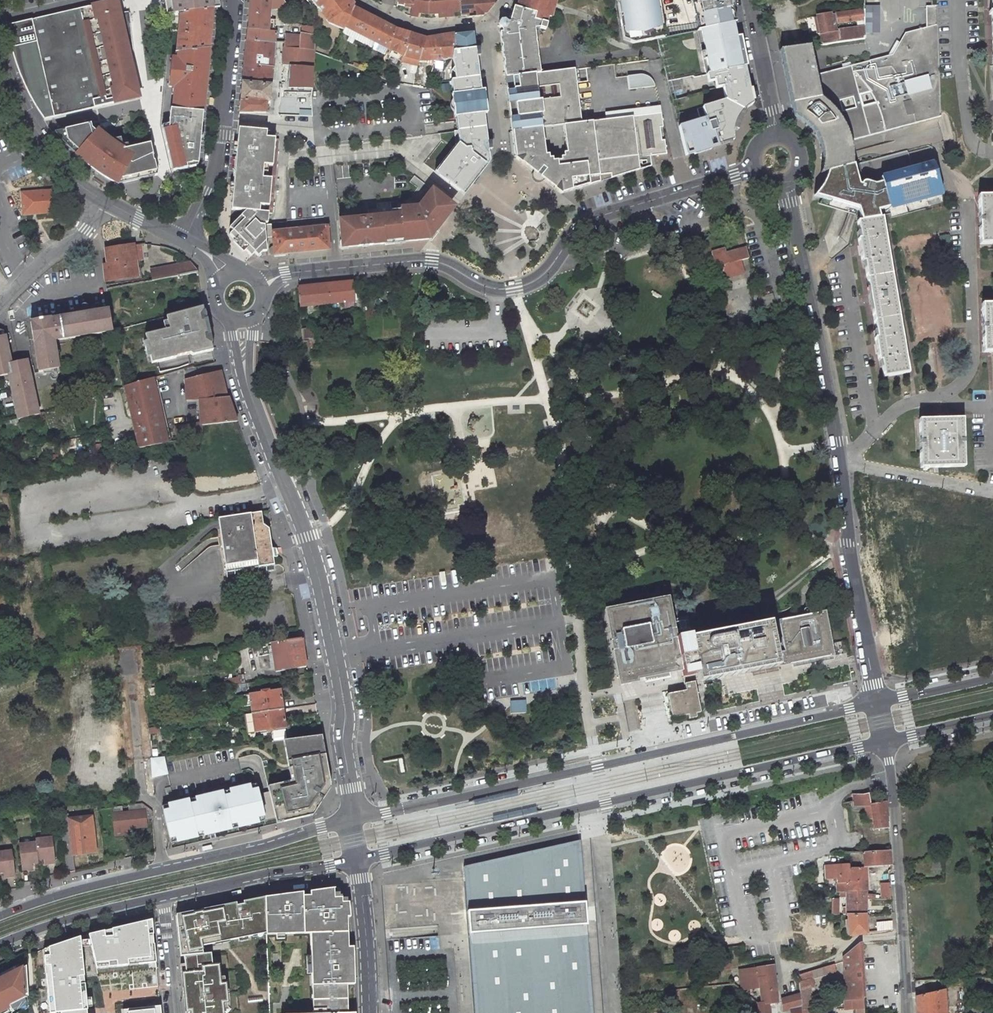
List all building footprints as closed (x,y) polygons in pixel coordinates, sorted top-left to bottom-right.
[(214,11),(222,10),(221,0),(166,0),(166,2),(168,18),(183,16),(214,11)] [(269,10),(287,8),(284,3),(282,0),(250,0),(249,31),(248,41),(275,43),(275,26),(268,26),(269,10)] [(329,15),(326,17),(329,21),(344,32),(347,28),(355,9),(355,8),(350,0),(317,0),(311,0),(310,1),(316,9),(321,5),(329,15)] [(428,0),(412,0),(412,5),(411,5),(411,8),(410,16),(417,16),(418,13),(428,14),(428,0)] [(438,13),(438,17),(445,17),(444,0),(428,0),(428,14),(438,13)] [(445,17),(453,16),(453,12),(461,11),(460,0),(444,0),(445,17)] [(475,0),(460,0),(461,11),(461,15),(469,15),(469,17),(476,16),(475,0)] [(476,16),(483,16),(483,13),(486,13),(494,4),(493,0),(475,0),(476,16)] [(510,9),(512,12),(509,14),(511,17),(508,18),(509,22),(507,23),(506,22),(505,21),(504,21),(502,21),(501,21),(500,22),(499,23),(499,24),(499,25),(499,26),(500,28),(501,29),(502,29),(502,32),(500,33),(502,54),(505,77),(540,73),(535,33),(539,28),(545,30),(549,17),(551,17),(556,0),(522,0),(522,1),(519,2),(517,8),(514,7),(510,9)] [(666,0),(616,0),(622,40),(635,45),(672,37),(666,0)] [(695,16),(698,30),(736,22),(731,0),(691,0),(695,16)] [(94,8),(18,26),(18,27),(11,29),(15,49),(19,63),(25,80),(31,93),(38,105),(47,121),(141,99),(135,72),(137,72),(131,14),(122,15),(119,2),(94,8)] [(878,33),(878,6),(865,6),(865,33),(878,33)] [(836,31),(834,23),(859,19),(864,18),(864,8),(817,16),(822,43),(865,36),(865,26),(860,26),(836,31)] [(347,28),(390,50),(397,29),(374,18),(355,9),(347,28)] [(183,16),(178,55),(211,51),(214,11),(183,16)] [(698,30),(697,31),(706,75),(745,67),(736,22),(698,30)] [(851,149),(851,145),(850,141),(941,116),(940,78),(938,24),(905,32),(893,54),(816,75),(809,46),(780,50),(794,117),(801,121),(810,128),(813,132),(818,139),(821,147),(822,155),(822,163),(821,168),(820,173),(827,171),(852,165),(852,155),(851,149)] [(390,50),(347,28),(344,32),(343,34),(387,56),(390,50)] [(397,29),(390,50),(387,56),(401,63),(404,58),(411,34),(397,29)] [(313,35),(301,34),(300,34),(300,37),(299,50),(314,51),(314,35),(313,35)] [(420,62),(426,39),(411,34),(404,58),(420,62)] [(430,57),(444,55),(444,61),(454,58),(454,35),(454,34),(426,39),(420,62),(430,62),(430,57)] [(452,82),(458,133),(459,149),(464,152),(459,158),(452,152),(437,170),(442,174),(439,178),(458,194),(462,190),(466,194),(490,165),(489,153),(492,153),(491,145),(488,145),(484,116),(487,116),(485,92),(482,93),(477,58),(480,58),(479,50),(476,50),(474,35),(454,35),(454,58),(456,81),(452,82)] [(300,37),(292,37),(292,39),(284,39),(284,49),(299,50),(300,37)] [(248,41),(245,69),(273,69),(275,43),(248,41)] [(299,50),(284,49),(283,60),(283,65),(314,67),(314,51),(299,50)] [(211,51),(178,55),(177,55),(176,62),(173,62),(171,88),(177,88),(175,111),(172,111),(171,126),(164,128),(174,174),(200,168),(201,163),(203,134),(206,102),(210,64),(211,51)] [(401,63),(418,68),(420,62),(404,58),(401,63)] [(284,78),(312,79),(313,79),(314,67),(283,65),(284,78)] [(745,67),(706,75),(708,82),(715,81),(716,88),(723,87),(725,100),(725,101),(743,110),(746,108),(753,104),(745,67)] [(243,84),(271,86),(273,69),(245,69),(243,84)] [(543,180),(561,194),(639,170),(638,157),(650,156),(659,155),(666,154),(664,140),(661,140),(660,127),(663,127),(661,113),(606,120),(606,123),(593,124),(593,122),(581,123),(574,69),(540,73),(505,77),(516,158),(533,172),(543,180)] [(627,76),(629,89),(655,86),(653,82),(651,79),(649,77),(647,76),(643,74),(641,74),(627,76)] [(271,86),(243,84),(243,90),(240,114),(266,112),(266,103),(270,103),(271,86)] [(739,115),(743,110),(725,101),(697,109),(700,122),(694,124),(694,122),(678,127),(685,155),(733,141),(733,132),(734,125),(736,120),(739,115)] [(66,132),(67,133),(69,142),(79,153),(76,156),(77,157),(91,169),(103,177),(118,187),(119,183),(159,173),(152,146),(131,151),(130,146),(120,148),(118,141),(112,143),(99,131),(97,134),(93,130),(92,126),(66,132)] [(234,174),(231,210),(246,211),(229,228),(232,231),(229,235),(251,256),(254,253),(258,256),(266,248),(265,238),(264,225),(263,224),(264,213),(272,213),(278,139),(266,138),(266,131),(238,129),(235,161),(234,174)] [(69,142),(67,133),(60,139),(67,147),(76,156),(79,153),(69,142)] [(464,152),(459,149),(458,133),(453,133),(455,147),(452,152),(459,158),(464,152)] [(638,157),(639,170),(651,167),(650,156),(638,157)] [(857,221),(880,217),(878,211),(889,208),(889,209),(942,195),(934,163),(880,178),(881,183),(874,185),(867,182),(863,182),(862,183),(856,164),(852,165),(827,171),(826,176),(824,181),(821,186),(819,190),(814,196),(831,201),(830,202),(851,209),(850,213),(856,214),(857,221)] [(434,173),(439,178),(442,174),(437,170),(434,173)] [(535,182),(538,182),(540,182),(541,181),(543,180),(533,172),(532,174),(531,176),(532,178),(533,180),(535,182)] [(160,177),(159,173),(119,183),(118,187),(160,177)] [(405,201),(375,204),(376,209),(366,210),(367,219),(354,221),(353,218),(337,220),(341,249),(361,246),(360,237),(365,236),(367,245),(430,237),(433,233),(433,228),(437,228),(438,227),(435,225),(449,208),(412,177),(407,183),(415,189),(405,201)] [(462,198),(466,194),(462,190),(458,194),(462,198)] [(58,194),(22,197),(25,217),(60,214),(58,194)] [(980,195),(982,242),(992,242),(992,194),(980,195)] [(449,208),(435,225),(438,227),(452,211),(449,208)] [(883,377),(908,373),(883,217),(880,217),(857,221),(860,238),(857,239),(861,262),(864,262),(876,337),(874,337),(878,361),(880,360),(883,377)] [(274,255),(329,249),(327,227),(314,228),(303,229),(272,232),(271,224),(264,225),(265,238),(272,237),(274,255)] [(108,283),(140,278),(138,262),(145,261),(143,246),(128,247),(108,251),(110,266),(106,267),(108,283)] [(741,261),(748,259),(745,249),(726,254),(725,249),(711,253),(715,267),(716,267),(728,263),(728,264),(741,261)] [(719,281),(744,274),(741,261),(728,264),(728,263),(716,267),(719,281)] [(194,266),(153,274),(154,281),(176,276),(198,272),(194,266)] [(329,285),(331,304),(345,302),(345,309),(355,308),(354,301),(357,301),(355,282),(329,285)] [(314,306),(331,304),(329,285),(312,286),(314,306)] [(301,307),(314,306),(312,286),(299,288),(301,307)] [(984,303),(985,350),(992,350),(992,303),(984,303)] [(213,350),(203,307),(167,316),(167,321),(163,322),(165,330),(145,334),(152,363),(157,362),(176,358),(176,356),(190,353),(193,355),(213,350)] [(55,342),(83,337),(114,332),(114,331),(112,324),(110,311),(52,321),(52,319),(31,323),(40,374),(61,371),(55,342)] [(114,331),(128,327),(127,321),(112,324),(114,331)] [(317,340),(316,328),(302,329),(303,340),(310,339),(310,340),(317,340)] [(11,385),(13,392),(19,420),(41,415),(34,388),(28,361),(12,364),(6,332),(0,329),(0,378),(9,376),(11,385)] [(741,330),(739,332),(738,332),(737,334),(737,336),(737,338),(738,341),(740,342),(743,343),(746,343),(748,342),(750,339),(750,337),(749,334),(748,332),(746,331),(743,330),(741,330)] [(201,401),(203,424),(179,429),(181,442),(205,437),(204,426),(239,423),(231,399),(229,399),(222,372),(187,380),(188,402),(201,401)] [(126,386),(132,413),(133,419),(162,412),(161,406),(154,379),(126,386)] [(102,399),(114,396),(118,396),(116,389),(101,392),(102,399)] [(135,427),(164,421),(162,412),(133,419),(135,427)] [(945,419),(919,419),(920,453),(920,468),(963,466),(962,418),(945,419)] [(140,449),(170,444),(164,421),(135,427),(140,449)] [(234,545),(247,543),(247,544),(271,540),(269,529),(264,525),(262,513),(218,520),(219,522),(223,548),(234,546),(234,545)] [(227,579),(276,572),(276,570),(274,559),(277,558),(276,550),(273,550),(271,540),(247,544),(247,543),(234,545),(234,546),(223,548),(227,579)] [(832,655),(825,613),(675,638),(668,598),(610,607),(623,684),(641,681),(640,676),(679,669),(679,671),(683,671),(685,690),(667,694),(673,718),(688,715),(695,713),(701,712),(695,681),(697,681),(832,655)] [(281,644),(291,642),(290,635),(280,636),(281,644)] [(308,668),(303,641),(291,642),(281,644),(258,647),(259,656),(274,654),(277,672),(308,668)] [(251,682),(238,684),(239,685),(240,692),(252,689),(251,682)] [(253,713),(283,709),(280,690),(268,692),(268,690),(266,690),(265,687),(254,689),(255,694),(241,696),(242,708),(252,706),(253,713)] [(526,700),(510,701),(510,706),(511,713),(527,712),(526,705),(526,700)] [(248,733),(272,730),(274,742),(284,741),(287,741),(283,709),(253,713),(246,714),(248,733)] [(162,808),(173,849),(321,815),(337,788),(327,735),(292,740),(300,780),(293,781),(269,786),(256,788),(256,784),(162,808)] [(403,758),(383,761),(383,764),(397,762),(399,775),(406,773),(403,758)] [(889,826),(887,800),(871,804),(869,795),(854,796),(855,800),(855,803),(866,805),(867,818),(873,817),(874,827),(889,826)] [(142,804),(129,805),(130,811),(144,809),(146,820),(153,819),(153,812),(142,804)] [(122,812),(113,813),(116,829),(146,825),(146,820),(144,809),(130,811),(122,812)] [(60,821),(67,871),(76,869),(74,854),(97,851),(92,817),(77,819),(77,822),(70,822),(70,820),(60,821)] [(54,863),(50,837),(34,839),(35,842),(37,860),(43,859),(44,864),(54,863)] [(468,865),(471,922),(477,1012),(596,1012),(586,841),(468,865)] [(18,844),(21,870),(31,869),(31,863),(37,862),(37,860),(35,842),(18,844)] [(877,863),(892,863),(891,850),(876,851),(877,863)] [(877,863),(876,851),(864,851),(864,856),(865,863),(877,863)] [(3,874),(3,880),(13,879),(10,853),(0,854),(0,874),(3,874)] [(940,857),(931,857),(932,869),(940,869),(940,857)] [(866,866),(850,865),(849,862),(826,863),(826,878),(836,877),(839,877),(841,880),(865,877),(866,866)] [(837,889),(865,888),(865,877),(841,880),(836,881),(835,889),(837,889)] [(881,882),(881,897),(891,898),(890,882),(881,882)] [(836,903),(838,912),(842,911),(844,917),(842,917),(846,933),(866,930),(864,912),(865,888),(837,889),(839,900),(840,902),(836,903)] [(259,901),(260,939),(306,937),(310,1012),(350,1012),(349,985),(354,985),(352,950),(348,951),(348,918),(346,899),(332,900),(332,890),(307,894),(308,898),(299,899),(299,895),(259,901)] [(259,901),(176,917),(185,1012),(231,1012),(230,1005),(233,1005),(232,986),(227,986),(225,966),(219,966),(219,946),(260,939),(259,901)] [(892,918),(879,920),(880,928),(892,926),(892,918)] [(152,920),(89,934),(89,937),(90,942),(98,975),(156,963),(152,920)] [(44,949),(47,1012),(53,1012),(90,1012),(90,1011),(85,1011),(81,944),(90,942),(89,937),(80,939),(80,937),(44,949)] [(843,955),(845,997),(863,996),(860,941),(843,955)] [(731,968),(730,958),(716,960),(717,970),(731,969),(731,968)] [(0,973),(0,1012),(12,1012),(28,1005),(25,960),(0,973)] [(833,962),(815,968),(817,975),(835,969),(833,962)] [(762,988),(761,976),(774,974),(773,965),(748,969),(750,989),(762,988)] [(809,970),(799,973),(799,982),(800,989),(811,986),(814,984),(812,977),(809,970)] [(776,990),(775,981),(774,974),(761,976),(762,988),(762,992),(776,990)] [(801,992),(803,1009),(814,1008),(811,986),(800,989),(800,993),(801,992)] [(919,1012),(948,1012),(946,988),(941,989),(918,993),(919,1012)] [(768,1002),(777,1001),(776,990),(762,992),(763,1003),(768,1002)] [(793,1012),(804,1012),(803,1009),(801,992),(800,993),(782,997),(783,1009),(792,1007),(793,1012)] [(768,1002),(763,1003),(758,1003),(759,1012),(769,1012),(768,1002)]
